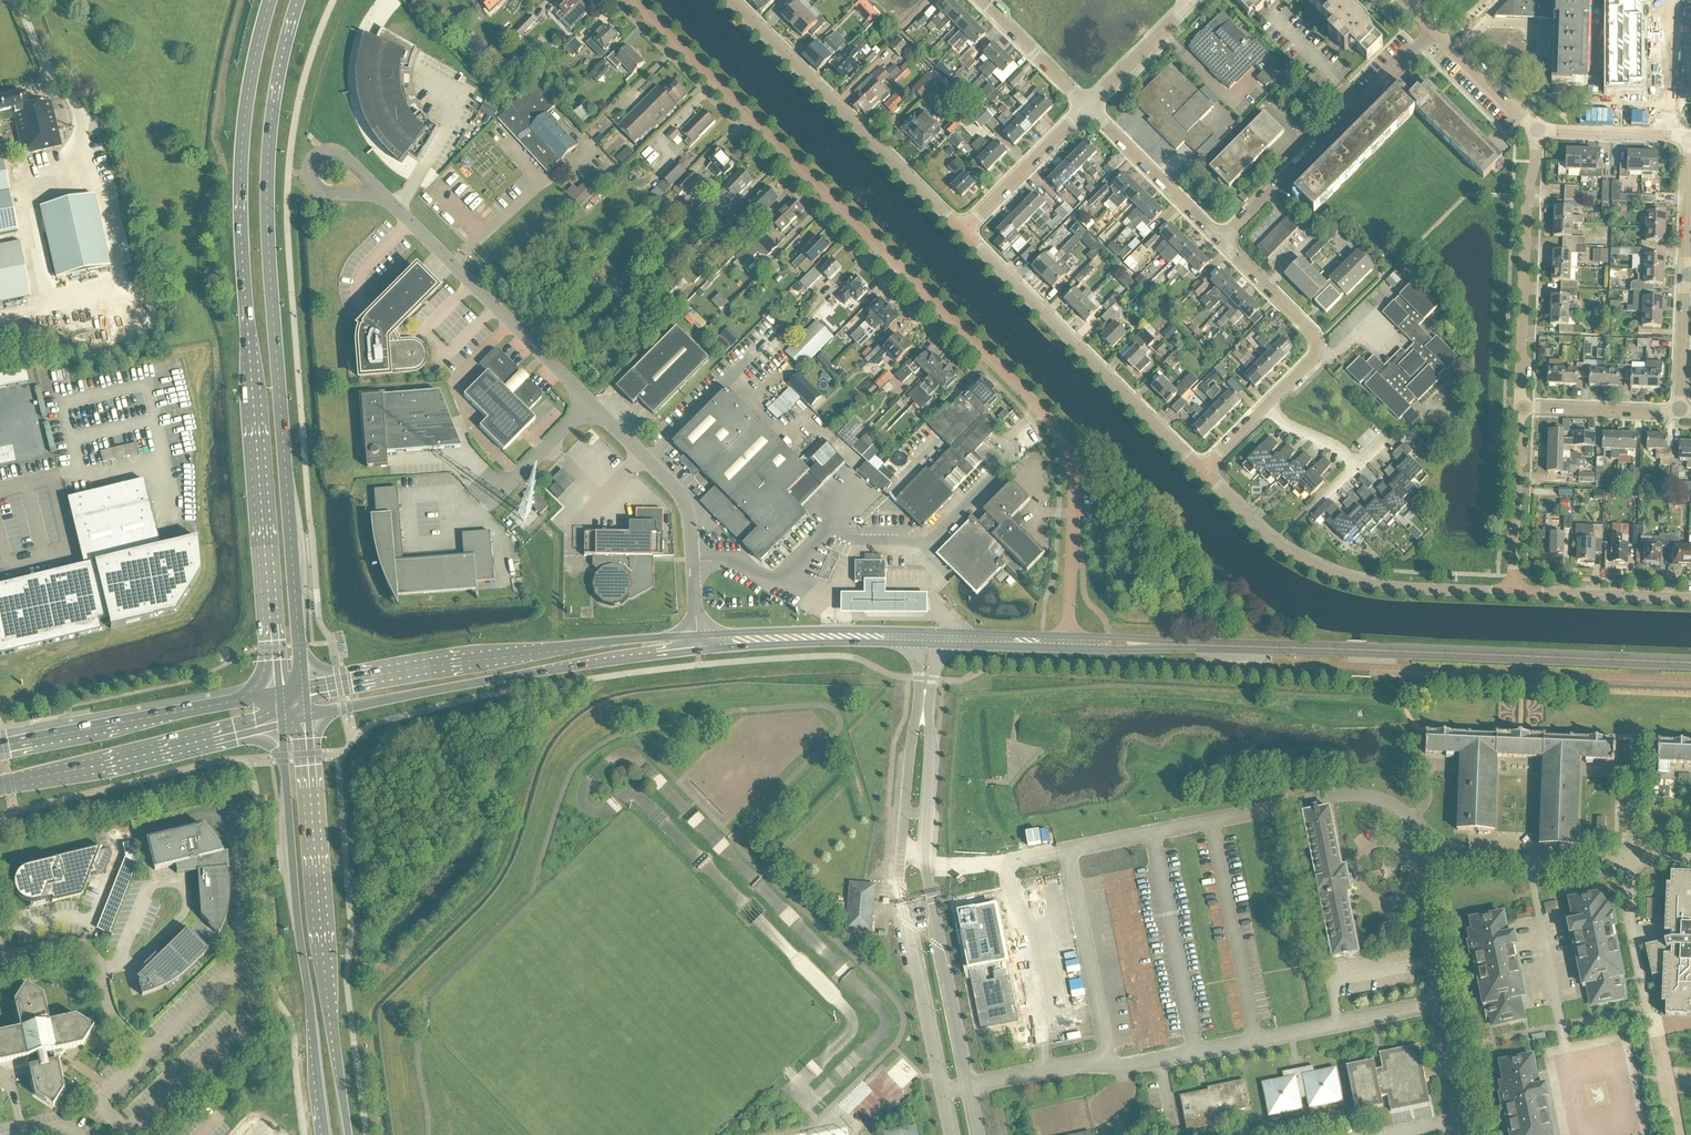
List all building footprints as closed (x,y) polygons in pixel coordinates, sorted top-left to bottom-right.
[(492,6),(495,9),(503,0),(486,0),(492,6)] [(581,3),(583,1),(581,0),(555,0),(552,2),(562,12),(557,17),(571,31),(590,12),(581,3)] [(755,8),(758,6),(757,5),(762,0),(748,0),(747,0),(755,8)] [(755,8),(762,15),(776,0),(762,0),(757,5),(758,6),(755,8)] [(793,29),(808,14),(799,5),(803,2),(801,0),(792,0),(785,7),(789,12),(782,18),(793,29)] [(865,0),(863,0),(861,1),(854,8),(861,14),(870,24),(879,15),(865,0)] [(936,28),(957,7),(950,0),(946,0),(937,8),(942,13),(932,24),(936,28)] [(1046,0),(1023,0),(1034,12),(1046,0)] [(1236,2),(1252,19),(1268,3),(1271,6),(1277,0),(1237,0),(1236,2)] [(1345,52),(1351,46),(1367,61),(1383,46),(1372,34),(1371,33),(1370,31),(1369,29),(1368,27),(1367,25),(1365,22),(1363,21),(1361,18),(1359,17),(1358,16),(1356,14),(1354,13),(1352,11),(1350,10),(1348,10),(1346,9),(1337,0),(1306,0),(1335,29),(1328,35),(1345,52)] [(1608,10),(1608,93),(1630,93),(1630,87),(1642,87),(1642,21),(1646,21),(1646,0),(1598,0),(1608,10)] [(951,23),(956,27),(966,17),(957,7),(936,28),(941,33),(951,23)] [(917,22),(922,27),(931,18),(927,13),(917,22)] [(808,14),(793,29),(803,39),(809,32),(814,37),(826,25),(819,18),(816,22),(808,14)] [(1229,26),(1232,23),(1223,14),(1219,18),(1220,18),(1189,49),(1212,73),(1213,71),(1222,80),(1221,82),(1230,90),(1255,65),(1263,74),(1258,79),(1266,88),(1283,71),(1255,42),(1253,44),(1249,40),(1246,43),(1229,26)] [(521,38),(536,22),(531,16),(515,32),(510,37),(516,43),(521,38)] [(1046,40),(1063,23),(1057,16),(1039,33),(1046,40)] [(953,50),(955,47),(976,26),(966,17),(956,27),(961,32),(948,45),(953,50)] [(917,22),(914,26),(918,31),(922,27),(917,22)] [(976,26),(955,47),(960,52),(970,41),(975,46),(986,36),(976,26)] [(599,46),(605,52),(619,38),(609,28),(605,31),(604,29),(590,43),(596,49),(599,46)] [(405,103),(408,103),(404,87),(401,88),(401,87),(401,79),(401,71),(410,72),(411,68),(411,64),(414,57),(417,50),(383,30),(380,36),(377,41),(368,37),(365,44),(363,51),(361,58),(360,65),(359,72),(359,79),(359,86),(360,93),(361,100),(363,107),(365,113),(367,120),(370,126),(374,133),(377,139),(381,144),(386,150),(391,155),(396,160),(402,164),(408,156),(413,159),(419,163),(438,129),(432,124),(426,119),(424,117),(421,113),(414,119),(409,112),(406,104),(405,103)] [(818,44),(804,58),(818,72),(832,58),(835,55),(839,51),(841,49),(846,44),(846,43),(836,33),(830,39),(829,38),(824,43),(826,46),(823,49),(818,44)] [(474,39),(468,46),(478,55),(484,49),(474,39)] [(909,49),(898,39),(889,47),(899,57),(900,58),(909,49)] [(565,50),(573,59),(584,48),(575,40),(565,50)] [(844,57),(845,58),(833,70),(844,80),(857,67),(852,62),(867,47),(860,41),(844,57)] [(841,49),(839,51),(843,55),(850,48),(846,44),(841,49)] [(555,53),(559,48),(556,45),(551,49),(555,53)] [(979,71),(983,76),(1004,54),(995,45),(984,56),(989,61),(979,71)] [(622,65),(633,76),(645,64),(629,48),(623,54),(618,50),(607,61),(617,70),(622,65)] [(876,48),(872,52),(877,58),(881,54),(876,48)] [(964,67),(972,59),(977,54),(972,49),(959,62),(964,67)] [(868,68),(877,58),(872,52),(862,63),(868,68)] [(1004,54),(983,76),(988,80),(998,70),(1004,75),(1014,64),(1004,54)] [(972,59),(964,67),(969,72),(977,64),(972,59)] [(901,73),(894,66),(886,73),(893,81),(901,73)] [(1148,123),(1177,152),(1185,143),(1196,154),(1214,137),(1200,123),(1214,109),(1171,66),(1134,103),(1151,120),(1148,123)] [(868,103),(861,111),(866,116),(881,101),(884,104),(890,97),(880,86),(889,77),(881,68),(872,78),(878,84),(870,92),(872,94),(866,100),(868,103)] [(905,79),(910,74),(906,70),(901,75),(905,79)] [(934,71),(913,91),(923,101),(944,81),(934,71)] [(1008,83),(1014,89),(1026,77),(1021,71),(1008,83)] [(948,81),(953,76),(949,72),(944,77),(948,81)] [(951,83),(960,92),(966,86),(957,77),(951,83)] [(859,113),(861,111),(868,103),(866,100),(872,94),(870,92),(878,84),(872,78),(859,90),(862,93),(850,105),(859,113)] [(618,128),(634,145),(651,128),(654,130),(688,96),(673,81),(663,91),(659,88),(618,128)] [(937,89),(950,102),(958,94),(946,81),(937,89)] [(577,147),(548,115),(556,107),(534,85),(511,109),(498,121),(499,121),(547,173),(547,174),(577,147)] [(971,103),(977,110),(996,91),(990,85),(971,103)] [(1295,195),(1314,214),(1416,112),(1483,180),(1502,161),(1428,86),(1409,104),(1397,92),(1295,195)] [(1039,101),(1032,108),(1043,118),(1052,109),(1043,100),(1046,97),(1039,89),(1033,95),(1039,101)] [(1022,108),(1018,112),(1033,128),(1043,118),(1032,108),(1019,94),(1014,99),(1022,108)] [(14,112),(24,156),(60,147),(50,102),(27,107),(25,95),(0,101),(0,115),(14,112)] [(1609,107),(1627,107),(1627,96),(1609,95),(1609,107)] [(896,96),(886,106),(893,113),(903,103),(896,96)] [(950,104),(957,111),(963,104),(956,98),(950,104)] [(494,120),(498,113),(493,109),(485,105),(480,112),(488,117),(484,123),(487,125),(491,118),(494,120)] [(1003,116),(1024,137),(1033,128),(1018,112),(1013,117),(1003,107),(998,112),(1003,116)] [(581,108),(575,114),(583,123),(589,117),(581,108)] [(983,108),(976,115),(986,125),(993,119),(983,108)] [(945,131),(951,137),(973,114),(968,109),(959,118),(958,117),(945,131)] [(689,140),(685,144),(690,149),(716,123),(703,111),(682,132),(689,140)] [(908,135),(912,140),(931,121),(924,113),(918,119),(915,117),(914,118),(913,117),(909,121),(910,122),(902,129),(904,131),(903,132),(907,136),(908,135)] [(986,125),(976,115),(971,120),(981,130),(986,125)] [(1210,170),(1229,189),(1284,134),(1265,115),(1210,170)] [(1024,137),(1003,116),(998,121),(1009,131),(1004,136),(1014,147),(1024,137)] [(931,121),(912,140),(917,145),(916,146),(920,149),(921,148),(923,150),(931,142),(932,143),(941,134),(941,131),(931,121)] [(667,137),(673,143),(681,135),(675,129),(667,137)] [(948,141),(958,151),(965,144),(955,134),(948,141)] [(981,138),(977,143),(997,163),(1007,154),(997,143),(991,148),(987,144),(981,138)] [(997,163),(977,143),(972,147),(978,153),(982,157),(977,163),(988,173),(997,163)] [(1087,143),(1077,153),(1088,163),(1097,154),(1087,143)] [(10,145),(3,146),(5,155),(10,155),(11,154),(10,145)] [(632,146),(620,157),(625,163),(637,151),(632,146)] [(946,152),(951,157),(956,152),(950,147),(946,152)] [(713,164),(709,168),(718,178),(722,174),(725,177),(737,165),(735,164),(736,162),(734,160),(732,160),(727,155),(727,153),(725,151),(723,151),(722,150),(710,162),(713,164)] [(1566,172),(1581,172),(1582,151),(1567,151),(1566,172)] [(1582,151),(1581,172),(1596,173),(1597,152),(1582,151)] [(1077,153),(1068,162),(1078,173),(1083,168),(1093,179),(1098,174),(1088,163),(1077,153)] [(1629,174),(1642,174),(1643,174),(1643,154),(1629,153),(1628,164),(1620,164),(1619,179),(1629,179),(1629,174)] [(1643,174),(1642,174),(1642,180),(1655,180),(1655,175),(1657,175),(1658,154),(1643,154),(1643,174)] [(0,159),(0,195),(9,193),(2,159),(0,159)] [(949,169),(960,180),(952,188),(962,198),(975,185),(967,177),(971,173),(958,160),(949,169)] [(1068,162),(1058,172),(1079,193),(1084,188),(1073,178),(1078,173),(1068,162)] [(665,181),(671,188),(686,173),(676,163),(661,178),(665,181)] [(1104,170),(1110,176),(1115,171),(1109,165),(1104,170)] [(736,200),(753,182),(743,171),(725,189),(717,198),(715,196),(695,216),(703,224),(717,210),(716,208),(722,202),(730,194),(736,200)] [(1079,193),(1058,172),(1049,181),(1059,192),(1064,187),(1077,201),(1082,197),(1082,196),(1079,193)] [(568,195),(581,208),(607,182),(599,173),(579,193),(574,188),(568,195)] [(678,187),(684,193),(698,179),(692,173),(678,187)] [(1109,201),(1113,206),(1134,185),(1125,175),(1111,189),(1114,196),(1109,201)] [(665,181),(658,188),(666,196),(672,189),(671,188),(665,181)] [(709,190),(713,194),(719,188),(716,184),(709,190)] [(1087,202),(1092,207),(1109,190),(1104,184),(1087,202)] [(1128,199),(1133,205),(1144,194),(1134,185),(1113,206),(1118,211),(1124,205),(1123,204),(1128,199)] [(1565,201),(1579,202),(1579,188),(1565,188),(1565,201)] [(739,212),(746,219),(758,207),(764,213),(778,199),(777,198),(777,197),(774,194),(772,193),(768,189),(759,197),(758,196),(753,202),(751,200),(743,208),(739,212)] [(17,233),(9,193),(0,195),(0,236),(17,233)] [(1133,205),(1143,214),(1153,204),(1144,194),(1133,205)] [(1239,198),(1244,204),(1248,200),(1243,194),(1239,198)] [(1035,195),(1025,205),(1046,225),(1051,221),(1040,211),(1045,206),(1035,195)] [(40,208),(56,279),(110,267),(94,196),(40,208)] [(772,223),(782,234),(805,211),(794,201),(772,223)] [(1555,209),(1554,223),(1572,224),(1572,225),(1583,225),(1584,218),(1573,218),(1573,210),(1581,210),(1581,202),(1565,202),(1564,210),(1555,209)] [(1065,204),(1061,208),(1069,216),(1073,212),(1065,204)] [(1152,224),(1163,213),(1153,204),(1143,214),(1138,219),(1132,225),(1128,229),(1133,234),(1136,230),(1145,240),(1152,233),(1147,229),(1151,226),(1152,224)] [(1025,205),(1016,214),(1026,225),(1031,220),(1041,230),(1046,225),(1025,205)] [(1647,214),(1647,228),(1665,229),(1666,215),(1657,215),(1657,208),(1643,207),(1643,214),(1647,214)] [(1069,216),(1061,208),(1055,214),(1063,222),(1069,216)] [(1016,214),(1006,224),(1017,234),(1026,225),(1016,214)] [(1132,225),(1138,219),(1133,214),(1128,220),(1132,225)] [(1288,217),(1282,223),(1293,234),(1299,228),(1288,217)] [(1068,233),(1078,224),(1072,218),(1063,227),(1068,233)] [(1128,229),(1132,225),(1128,220),(1123,224),(1128,229)] [(729,221),(691,259),(696,264),(706,273),(737,241),(727,231),(733,226),(729,221)] [(1282,223),(1276,230),(1287,241),(1293,234),(1282,223)] [(1334,237),(1342,229),(1336,223),(1328,231),(1334,237)] [(1563,238),(1563,246),(1585,247),(1586,239),(1577,239),(1572,238),(1572,225),(1572,224),(1554,223),(1554,238),(1563,238)] [(1017,234),(1006,224),(997,233),(1001,238),(995,244),(1005,255),(1022,238),(1017,234)] [(1078,225),(1070,232),(1080,242),(1088,234),(1078,225)] [(1155,252),(1159,256),(1181,235),(1171,226),(1161,236),(1166,241),(1155,252)] [(777,248),(767,237),(772,232),(767,228),(749,245),(758,254),(768,258),(777,248)] [(1642,242),(1641,250),(1655,250),(1656,243),(1665,244),(1665,229),(1647,228),(1646,243),(1642,242)] [(1124,233),(1123,234),(1127,239),(1133,234),(1128,229),(1127,229),(1124,233)] [(1276,230),(1269,236),(1280,247),(1287,241),(1276,230)] [(1026,234),(1022,238),(1027,244),(1032,239),(1026,234)] [(1088,235),(1081,242),(1092,252),(1087,257),(1093,263),(1102,253),(1104,251),(1088,235)] [(1143,245),(1148,250),(1158,240),(1153,235),(1143,245)] [(1169,266),(1180,255),(1190,245),(1181,235),(1159,256),(1164,261),(1169,266)] [(1269,236),(1263,242),(1274,253),(1280,247),(1269,236)] [(1306,257),(1311,262),(1332,241),(1326,236),(1306,257)] [(803,255),(792,266),(797,271),(808,259),(813,264),(829,248),(818,238),(803,254),(803,255)] [(1136,240),(1128,248),(1133,252),(1140,245),(1136,240)] [(1274,253),(1263,242),(1257,248),(1268,259),(1274,253)] [(30,298),(20,243),(0,247),(0,304),(30,298)] [(1108,248),(1117,258),(1118,257),(1118,256),(1122,252),(1113,243),(1108,248)] [(1068,245),(1062,251),(1067,256),(1073,249),(1068,245)] [(1174,271),(1179,275),(1184,270),(1189,265),(1200,254),(1190,245),(1180,255),(1185,260),(1174,271)] [(1553,254),(1553,268),(1571,268),(1571,254),(1585,255),(1585,247),(1563,246),(1563,254),(1553,254)] [(624,255),(616,247),(609,254),(617,262),(624,255)] [(690,259),(696,252),(691,247),(684,254),(690,259)] [(1021,257),(1026,263),(1036,253),(1030,247),(1021,257)] [(1122,252),(1118,256),(1118,257),(1123,262),(1133,252),(1128,248),(1127,247),(1122,252)] [(1636,271),(1639,271),(1664,272),(1664,258),(1655,257),(1655,250),(1641,250),(1631,249),(1631,257),(1633,257),(1632,271),(1636,271)] [(1033,269),(1043,279),(1067,256),(1062,251),(1056,257),(1057,258),(1055,260),(1049,253),(1033,269)] [(1594,264),(1608,265),(1608,251),(1594,251),(1594,264)] [(1200,254),(1189,265),(1199,275),(1209,264),(1200,254)] [(1310,269),(1302,260),(1285,277),(1311,303),(1313,301),(1316,303),(1315,304),(1326,315),(1342,300),(1341,299),(1344,296),(1346,298),(1374,270),(1369,266),(1372,263),(1367,258),(1365,261),(1358,254),(1330,281),(1331,282),(1327,286),(1319,278),(1323,274),(1315,265),(1310,269)] [(1132,255),(1126,262),(1134,270),(1141,263),(1132,255)] [(1067,256),(1043,279),(1053,290),(1066,277),(1060,271),(1071,260),(1067,256)] [(738,260),(733,265),(740,272),(745,267),(738,260)] [(800,284),(808,291),(818,281),(817,281),(823,275),(830,282),(841,270),(832,261),(826,268),(821,264),(800,284)] [(1407,261),(1390,278),(1397,285),(1415,268),(1407,261)] [(684,276),(665,295),(673,302),(691,283),(694,285),(703,276),(691,264),(682,273),(684,276)] [(418,272),(433,287),(440,281),(424,266),(418,272)] [(1090,266),(1075,280),(1080,285),(1095,271),(1090,266)] [(1562,282),(1561,290),(1578,291),(1578,283),(1570,283),(1571,268),(1553,268),(1552,282),(1562,282)] [(357,338),(357,341),(357,343),(357,345),(357,348),(359,379),(388,377),(388,373),(411,371),(415,370),(418,369),(421,366),(423,363),(424,360),(424,356),(423,352),(422,349),(419,346),(416,344),(413,343),(409,343),(397,343),(397,342),(397,341),(397,339),(396,338),(396,337),(395,336),(394,334),(393,334),(436,290),(416,270),(366,320),(359,327),(360,328),(360,330),(359,331),(358,333),(358,334),(358,336),(357,338)] [(1184,270),(1179,275),(1183,280),(1189,274),(1184,270)] [(1631,292),(1633,292),(1654,293),(1654,286),(1663,286),(1664,272),(1639,271),(1636,271),(1636,274),(1638,277),(1638,283),(1636,283),(1633,284),(1631,285),(1631,288),(1631,292)] [(1206,308),(1211,303),(1210,303),(1231,282),(1222,273),(1211,283),(1216,288),(1207,298),(1206,297),(1201,302),(1206,308)] [(1135,285),(1125,275),(1118,282),(1128,292),(1135,285)] [(1149,285),(1141,276),(1135,282),(1143,290),(1149,285)] [(845,290),(837,298),(845,306),(853,298),(858,303),(868,292),(861,286),(862,285),(861,284),(862,282),(859,279),(857,279),(856,278),(844,290),(845,290)] [(1241,291),(1231,282),(1210,303),(1211,303),(1215,308),(1221,302),(1225,307),(1230,302),(1241,291)] [(1194,292),(1199,297),(1207,289),(1202,283),(1194,292)] [(1365,387),(1392,413),(1399,421),(1403,417),(1412,426),(1420,419),(1411,409),(1409,407),(1416,400),(1418,402),(1441,379),(1439,377),(1443,373),(1445,370),(1448,372),(1459,361),(1437,338),(1433,341),(1419,327),(1437,308),(1413,284),(1383,314),(1414,345),(1405,354),(1402,350),(1385,367),(1374,357),(1366,365),(1360,359),(1347,372),(1360,385),(1364,382),(1367,385),(1365,387)] [(1147,294),(1152,289),(1149,286),(1144,291),(1147,294)] [(1070,307),(1076,312),(1093,295),(1088,290),(1082,296),(1076,291),(1065,302),(1066,303),(1066,304),(1068,307),(1070,307)] [(1552,298),(1551,312),(1575,313),(1577,313),(1577,306),(1569,306),(1570,298),(1577,299),(1578,291),(1561,290),(1561,298),(1552,298)] [(1225,317),(1230,322),(1251,301),(1241,291),(1230,302),(1225,307),(1230,312),(1225,317)] [(1662,314),(1662,300),(1654,300),(1654,293),(1633,292),(1633,308),(1627,308),(1627,313),(1643,314),(1662,314)] [(1103,308),(1108,313),(1122,299),(1117,293),(1103,308)] [(640,310),(652,298),(648,294),(643,299),(641,298),(634,305),(640,310)] [(729,304),(721,295),(712,303),(721,312),(729,304)] [(1093,295),(1076,312),(1086,323),(1097,312),(1091,306),(1097,300),(1093,295)] [(832,297),(813,317),(819,322),(838,303),(832,297)] [(852,338),(857,343),(890,309),(881,300),(868,314),(872,318),(852,338)] [(1251,301),(1230,322),(1234,327),(1245,316),(1255,327),(1263,318),(1258,313),(1260,311),(1251,301)] [(890,309),(857,343),(861,347),(881,327),(886,332),(899,319),(890,309)] [(1116,325),(1122,319),(1119,317),(1112,309),(1102,319),(1111,329),(1102,338),(1112,349),(1126,335),(1116,325)] [(694,312),(686,320),(692,326),(694,325),(696,323),(702,328),(706,324),(694,312)] [(1575,313),(1551,312),(1551,326),(1560,326),(1560,334),(1583,335),(1583,328),(1575,328),(1575,313)] [(1662,314),(1643,314),(1643,328),(1638,328),(1638,335),(1652,335),(1653,328),(1661,329),(1662,314)] [(1254,330),(1260,336),(1273,324),(1267,318),(1254,330)] [(786,353),(802,370),(834,338),(817,322),(786,353)] [(1174,324),(1166,333),(1171,338),(1179,329),(1174,324)] [(1199,331),(1193,325),(1189,329),(1195,335),(1199,331)] [(1151,363),(1146,358),(1147,358),(1141,351),(1146,346),(1148,349),(1155,341),(1152,338),(1156,333),(1154,331),(1149,326),(1144,330),(1128,347),(1132,351),(1124,359),(1124,360),(1123,360),(1134,371),(1134,370),(1135,369),(1140,374),(1151,363)] [(720,338),(731,349),(741,339),(729,328),(720,338)] [(617,389),(634,406),(634,405),(639,400),(654,416),(709,361),(678,329),(634,373),(617,389)] [(1280,331),(1268,344),(1267,344),(1284,360),(1293,350),(1284,341),(1287,338),(1280,331)] [(1203,335),(1197,341),(1203,347),(1209,341),(1203,335)] [(873,352),(866,360),(865,361),(870,366),(872,363),(875,367),(879,367),(883,363),(884,358),(888,354),(897,363),(913,348),(906,341),(904,342),(898,336),(886,349),(881,344),(873,352)] [(1269,354),(1264,359),(1274,370),(1284,360),(1267,344),(1268,344),(1263,339),(1258,344),(1269,354)] [(862,356),(866,360),(873,352),(869,349),(862,356)] [(522,384),(516,377),(516,376),(517,376),(517,375),(517,374),(517,373),(517,372),(517,371),(517,370),(516,370),(516,369),(499,353),(499,352),(498,351),(497,351),(496,351),(495,351),(494,351),(493,351),(492,352),(491,353),(479,364),(487,373),(463,397),(487,420),(479,428),(503,452),(535,420),(527,413),(539,400),(540,399),(541,398),(541,397),(541,396),(541,395),(540,394),(540,393),(539,392),(531,384),(529,383),(528,382),(527,382),(526,382),(525,383),(523,383),(522,384)] [(1265,379),(1244,358),(1237,351),(1232,355),(1250,373),(1245,378),(1255,388),(1265,379)] [(1249,353),(1244,358),(1265,379),(1274,370),(1264,359),(1259,364),(1249,353)] [(1174,354),(1165,363),(1173,371),(1182,362),(1174,354)] [(921,370),(927,375),(941,361),(941,360),(939,362),(933,355),(930,359),(926,355),(914,367),(910,363),(896,377),(903,385),(913,374),(915,376),(921,370)] [(836,365),(830,359),(824,365),(830,371),(836,365)] [(1548,386),(1562,386),(1563,370),(1564,370),(1565,359),(1561,359),(1561,362),(1556,362),(1553,363),(1550,366),(1550,370),(1549,370),(1548,386)] [(909,398),(916,404),(932,389),(949,372),(946,368),(947,367),(941,361),(927,375),(931,380),(921,389),(919,388),(909,398)] [(864,362),(859,367),(863,371),(867,366),(864,362)] [(1590,387),(1604,388),(1604,372),(1604,363),(1598,363),(1597,371),(1590,371),(1591,366),(1584,365),(1583,379),(1590,380),(1590,387)] [(1645,373),(1645,389),(1659,390),(1660,376),(1662,376),(1662,363),(1646,363),(1645,373)] [(1577,379),(1583,379),(1584,365),(1577,365),(1577,371),(1564,370),(1563,370),(1562,386),(1576,387),(1577,379)] [(1214,371),(1223,379),(1228,375),(1219,366),(1214,371)] [(1618,381),(1625,381),(1625,367),(1619,367),(1618,372),(1604,372),(1604,388),(1618,388),(1618,381)] [(1631,389),(1645,389),(1645,373),(1632,373),(1632,367),(1625,367),(1625,381),(1631,381),(1631,389)] [(0,373),(0,390),(30,384),(27,368),(0,373)] [(884,389),(895,375),(889,369),(878,384),(884,389)] [(836,376),(841,381),(847,376),(842,371),(836,376)] [(932,389),(916,404),(922,411),(932,400),(930,398),(940,389),(945,393),(958,380),(949,372),(932,389)] [(832,381),(824,373),(821,377),(829,384),(832,381)] [(1174,391),(1162,379),(1152,389),(1168,404),(1177,395),(1182,399),(1198,382),(1191,374),(1174,391)] [(821,398),(799,375),(790,385),(812,407),(821,398)] [(981,378),(967,392),(972,397),(971,398),(975,402),(972,406),(984,417),(1002,399),(981,378)] [(1208,387),(1212,383),(1207,378),(1203,382),(1208,387)] [(1216,386),(1211,391),(1232,412),(1241,402),(1231,392),(1226,397),(1216,386)] [(809,517),(787,495),(810,472),(728,390),(673,444),(744,515),(744,516),(729,531),(761,563),(807,517),(808,518),(809,517)] [(1217,406),(1212,411),(1222,422),(1232,412),(1211,391),(1206,396),(1217,406)] [(972,397),(967,392),(944,416),(943,415),(930,428),(952,449),(929,472),(927,470),(896,501),(892,497),(891,499),(916,524),(922,529),(954,497),(951,494),(983,462),(979,458),(975,454),(997,431),(996,430),(990,423),(984,417),(972,406),(975,402),(971,398),(972,397)] [(361,399),(367,469),(386,467),(385,454),(461,449),(461,448),(439,393),(361,399)] [(1172,409),(1178,415),(1187,405),(1182,399),(1172,409)] [(1192,410),(1198,415),(1213,431),(1222,422),(1212,411),(1207,415),(1197,405),(1192,410)] [(1213,431),(1198,415),(1194,419),(1199,424),(1193,430),(1203,440),(1213,431)] [(1000,426),(993,419),(990,423),(996,430),(1000,426)] [(853,431),(848,426),(838,435),(843,440),(853,431)] [(1549,432),(1548,446),(1563,447),(1594,448),(1595,434),(1580,433),(1574,433),(1573,440),(1563,440),(1564,433),(1563,433),(1563,430),(1561,427),(1557,427),(1555,429),(1555,433),(1549,432)] [(1619,451),(1619,435),(1603,434),(1603,451),(1611,451),(1611,461),(1618,461),(1619,451)] [(1636,436),(1619,435),(1619,451),(1635,452),(1636,436)] [(1661,460),(1661,467),(1672,467),(1672,448),(1666,448),(1667,437),(1648,436),(1647,451),(1657,451),(1657,460),(1661,460)] [(853,449),(863,458),(873,447),(864,438),(853,449)] [(1255,470),(1260,475),(1273,461),(1269,457),(1278,445),(1270,438),(1259,449),(1260,450),(1243,467),(1250,475),(1254,471),(1255,471),(1255,470)] [(807,457),(816,466),(832,451),(822,441),(807,457)] [(138,442),(102,451),(105,461),(141,452),(138,442)] [(1401,467),(1397,471),(1411,485),(1418,492),(1422,488),(1420,486),(1428,478),(1411,461),(1412,460),(1408,457),(1413,452),(1404,444),(1392,456),(1401,467)] [(1690,470),(1690,444),(1680,444),(1679,461),(1687,461),(1687,470),(1690,470)] [(1272,478),(1277,482),(1290,468),(1286,464),(1295,453),(1288,446),(1273,461),(1260,475),(1267,482),(1271,478),(1271,479),(1272,478)] [(1548,446),(1548,460),(1577,461),(1577,456),(1578,454),(1563,453),(1563,447),(1548,446)] [(873,447),(863,458),(872,467),(883,456),(873,447)] [(1289,485),(1293,490),(1307,476),(1303,472),(1312,461),(1305,453),(1290,468),(1277,482),(1284,490),(1288,486),(1289,485)] [(1595,483),(1603,484),(1604,458),(1596,458),(1595,483)] [(1307,476),(1293,490),(1301,497),(1305,494),(1306,493),(1311,498),(1324,484),(1320,479),(1331,466),(1324,459),(1307,476)] [(1577,461),(1548,460),(1547,473),(1569,474),(1570,467),(1577,467),(1577,461)] [(1393,484),(1389,488),(1403,502),(1407,498),(1412,502),(1420,495),(1418,492),(1411,485),(1397,471),(1392,466),(1384,473),(1393,484)] [(879,472),(878,472),(890,483),(895,478),(883,467),(879,472)] [(1632,485),(1640,485),(1640,470),(1633,470),(1632,485)] [(1579,484),(1595,484),(1595,474),(1579,474),(1579,484)] [(200,573),(197,539),(160,548),(144,481),(67,500),(84,567),(0,587),(0,645),(0,646),(108,619),(110,630),(176,614),(200,573)] [(1386,501),(1382,505),(1395,519),(1400,515),(1405,519),(1412,511),(1403,502),(1389,488),(1384,483),(1377,490),(1386,501)] [(556,485),(549,491),(558,500),(564,494),(556,485)] [(984,513),(987,516),(1002,530),(1010,521),(1018,521),(1018,514),(1031,501),(1013,485),(984,513)] [(1369,509),(1365,513),(1379,527),(1383,522),(1388,527),(1395,519),(1382,505),(1364,487),(1357,494),(1369,509)] [(374,491),(376,516),(370,517),(370,523),(371,527),(371,531),(372,535),(373,540),(373,544),(374,548),(375,553),(377,560),(379,566),(380,572),(381,574),(383,578),(385,584),(386,586),(388,590),(390,594),(391,597),(397,609),(396,597),(476,591),(475,583),(493,582),(489,533),(461,535),(463,559),(403,564),(397,489),(374,491)] [(693,493),(698,498),(702,494),(696,489),(693,493)] [(548,508),(532,492),(524,500),(540,516),(548,508)] [(1595,499),(1604,500),(1604,492),(1595,492),(1595,499)] [(1352,516),(1348,520),(1362,534),(1366,530),(1371,534),(1379,527),(1365,513),(1350,498),(1343,505),(1352,516)] [(1362,534),(1348,520),(1333,505),(1326,512),(1335,524),(1330,528),(1344,542),(1349,537),(1354,542),(1362,534)] [(650,587),(651,558),(662,558),(662,557),(663,511),(635,510),(635,524),(628,524),(628,535),(584,534),(584,557),(594,557),(594,567),(599,572),(594,576),(591,586),(594,596),(601,604),(611,606),(621,604),(628,597),(630,598),(650,587)] [(1316,513),(1311,518),(1316,523),(1321,518),(1316,513)] [(987,516),(979,524),(1000,544),(992,552),(995,556),(999,551),(997,549),(1000,546),(1027,573),(1045,555),(1018,528),(1018,521),(1010,521),(1002,530),(987,516)] [(1000,544),(979,524),(972,517),(969,521),(972,525),(942,555),(961,574),(977,590),(984,582),(999,567),(1002,570),(1002,571),(1006,567),(995,556),(992,552),(1000,544)] [(969,521),(935,555),(957,577),(960,579),(976,596),(988,584),(994,578),(1002,570),(999,567),(984,582),(977,590),(961,574),(942,555),(972,525),(969,521)] [(1638,535),(1648,536),(1648,524),(1638,524),(1638,535)] [(1629,526),(1628,545),(1637,546),(1638,534),(1637,534),(1637,527),(1631,527),(1629,526)] [(1577,531),(1576,542),(1578,542),(1578,544),(1579,544),(1579,549),(1578,549),(1578,562),(1587,563),(1587,565),(1588,565),(1593,565),(1594,565),(1594,563),(1595,553),(1601,554),(1601,555),(1602,555),(1603,528),(1593,527),(1592,542),(1590,541),(1590,532),(1577,531)] [(1543,540),(1551,540),(1550,554),(1563,555),(1564,535),(1553,534),(1543,534),(1543,540)] [(1667,548),(1667,539),(1667,537),(1660,536),(1660,539),(1642,538),(1641,545),(1645,545),(1644,563),(1651,564),(1651,566),(1659,567),(1660,548),(1667,548)] [(1628,555),(1628,545),(1622,545),(1622,537),(1612,537),(1612,545),(1611,545),(1611,553),(1612,553),(1612,563),(1618,564),(1619,565),(1623,565),(1625,563),(1626,563),(1627,555),(1628,555)] [(1687,566),(1688,566),(1689,548),(1679,547),(1679,538),(1668,538),(1668,539),(1667,539),(1667,548),(1673,548),(1673,566),(1679,566),(1681,567),(1685,567),(1687,566)] [(855,584),(865,584),(886,584),(886,563),(882,563),(882,556),(865,556),(865,563),(856,563),(855,584)] [(886,582),(865,582),(865,593),(865,595),(855,595),(841,595),(841,600),(841,604),(841,616),(928,616),(928,612),(928,606),(928,599),(928,595),(915,595),(892,595),(886,595),(886,593),(886,582)] [(1426,755),(1447,756),(1446,759),(1454,759),(1454,756),(1460,756),(1457,831),(1494,833),(1497,758),(1543,759),(1539,846),(1576,848),(1579,761),(1586,761),(1586,764),(1593,764),(1593,761),(1614,762),(1614,754),(1615,754),(1615,750),(1614,750),(1614,741),(1582,740),(1577,739),(1577,740),(1570,739),(1570,741),(1545,740),(1545,737),(1524,736),(1524,735),(1518,735),(1518,736),(1496,735),(1496,738),(1471,737),(1471,736),(1427,734),(1426,755)] [(1658,743),(1658,756),(1657,764),(1659,764),(1658,773),(1669,773),(1669,764),(1690,765),(1690,744),(1658,743)] [(1332,777),(1324,779),(1326,787),(1333,785),(1332,777)] [(1226,791),(1227,799),(1238,796),(1237,789),(1226,791)] [(1347,895),(1351,894),(1346,868),(1342,869),(1329,809),(1303,814),(1333,959),(1358,954),(1347,895)] [(1596,830),(1604,830),(1605,819),(1597,818),(1596,830)] [(218,935),(219,935),(221,931),(223,926),(224,922),(225,919),(226,916),(227,913),(228,909),(229,903),(229,898),(229,894),(230,890),(229,886),(227,871),(229,871),(227,853),(222,854),(220,852),(217,846),(212,838),(207,832),(200,824),(186,830),(187,832),(147,842),(147,843),(149,855),(150,855),(154,872),(175,867),(177,875),(197,873),(201,917),(209,925),(208,926),(217,934),(218,934),(218,935)] [(100,850),(102,849),(101,848),(27,867),(28,869),(26,870),(24,871),(23,871),(21,872),(20,874),(19,875),(17,876),(16,878),(16,879),(15,881),(14,883),(14,885),(14,886),(14,888),(14,890),(15,892),(15,894),(16,895),(17,897),(18,898),(19,899),(21,901),(22,902),(24,903),(25,903),(27,904),(29,904),(31,905),(33,905),(41,903),(41,906),(48,905),(47,901),(52,900),(53,902),(52,902),(52,903),(82,896),(89,877),(96,875),(103,873),(109,857),(109,856),(109,855),(109,854),(108,853),(107,852),(106,852),(105,852),(104,852),(99,853),(100,850)] [(1690,1017),(1690,1005),(1690,875),(1671,874),(1670,886),(1666,886),(1664,934),(1670,934),(1669,940),(1645,947),(1652,978),(1662,975),(1661,1004),(1666,1004),(1665,1016),(1690,1017)] [(846,932),(872,934),(875,898),(876,886),(850,884),(846,932)] [(1570,901),(1574,923),(1568,924),(1570,936),(1572,935),(1583,986),(1587,985),(1591,1006),(1623,1000),(1619,978),(1623,977),(1612,927),(1615,927),(1612,915),(1610,915),(1608,905),(1604,906),(1602,895),(1570,901)] [(1474,955),(1484,1006),(1487,1005),(1492,1026),(1524,1020),(1520,998),(1524,997),(1514,947),(1516,947),(1514,935),(1507,936),(1503,915),(1471,921),(1473,933),(1469,934),(1471,944),(1469,944),(1471,956),(1474,955)] [(137,979),(137,980),(139,982),(138,983),(142,997),(145,996),(148,995),(154,993),(158,991),(164,988),(169,993),(198,965),(196,963),(199,960),(203,956),(208,951),(208,950),(207,950),(196,939),(197,938),(189,930),(188,931),(187,930),(158,958),(155,955),(143,967),(146,970),(137,979)] [(1012,1011),(1016,1010),(1007,962),(969,970),(981,1029),(1019,1022),(1018,1021),(1015,1022),(1012,1011)] [(76,1017),(49,1023),(43,996),(26,985),(14,1002),(20,1029),(0,1033),(0,1064),(27,1058),(28,1061),(26,1062),(27,1066),(31,1066),(32,1067),(29,1068),(35,1096),(53,1108),(64,1090),(58,1062),(56,1062),(55,1060),(60,1059),(65,1052),(64,1052),(54,1054),(53,1052),(82,1046),(94,1028),(76,1017)] [(1643,1043),(1645,1055),(1652,1054),(1649,1042),(1643,1043)] [(1379,1054),(1382,1070),(1376,1071),(1374,1062),(1347,1067),(1356,1113),(1383,1107),(1381,1098),(1388,1096),(1391,1112),(1430,1104),(1425,1081),(1421,1082),(1419,1070),(1423,1070),(1418,1046),(1379,1054)] [(1500,1096),(1502,1108),(1505,1107),(1510,1134),(1552,1134),(1545,1099),(1547,1099),(1545,1087),(1538,1088),(1532,1057),(1500,1064),(1504,1084),(1500,1085),(1502,1095),(1500,1096)] [(1284,1080),(1263,1084),(1269,1117),(1302,1110),(1300,1100),(1307,1098),(1309,1109),(1342,1102),(1336,1069),(1315,1074),(1313,1067),(1282,1073),(1284,1080)] [(1180,1097),(1187,1132),(1229,1124),(1227,1114),(1250,1110),(1244,1081),(1207,1089),(1208,1091),(1180,1097)] [(885,1134),(918,1134),(916,1128),(912,1129),(911,1126),(906,1127),(907,1130),(885,1134)]
